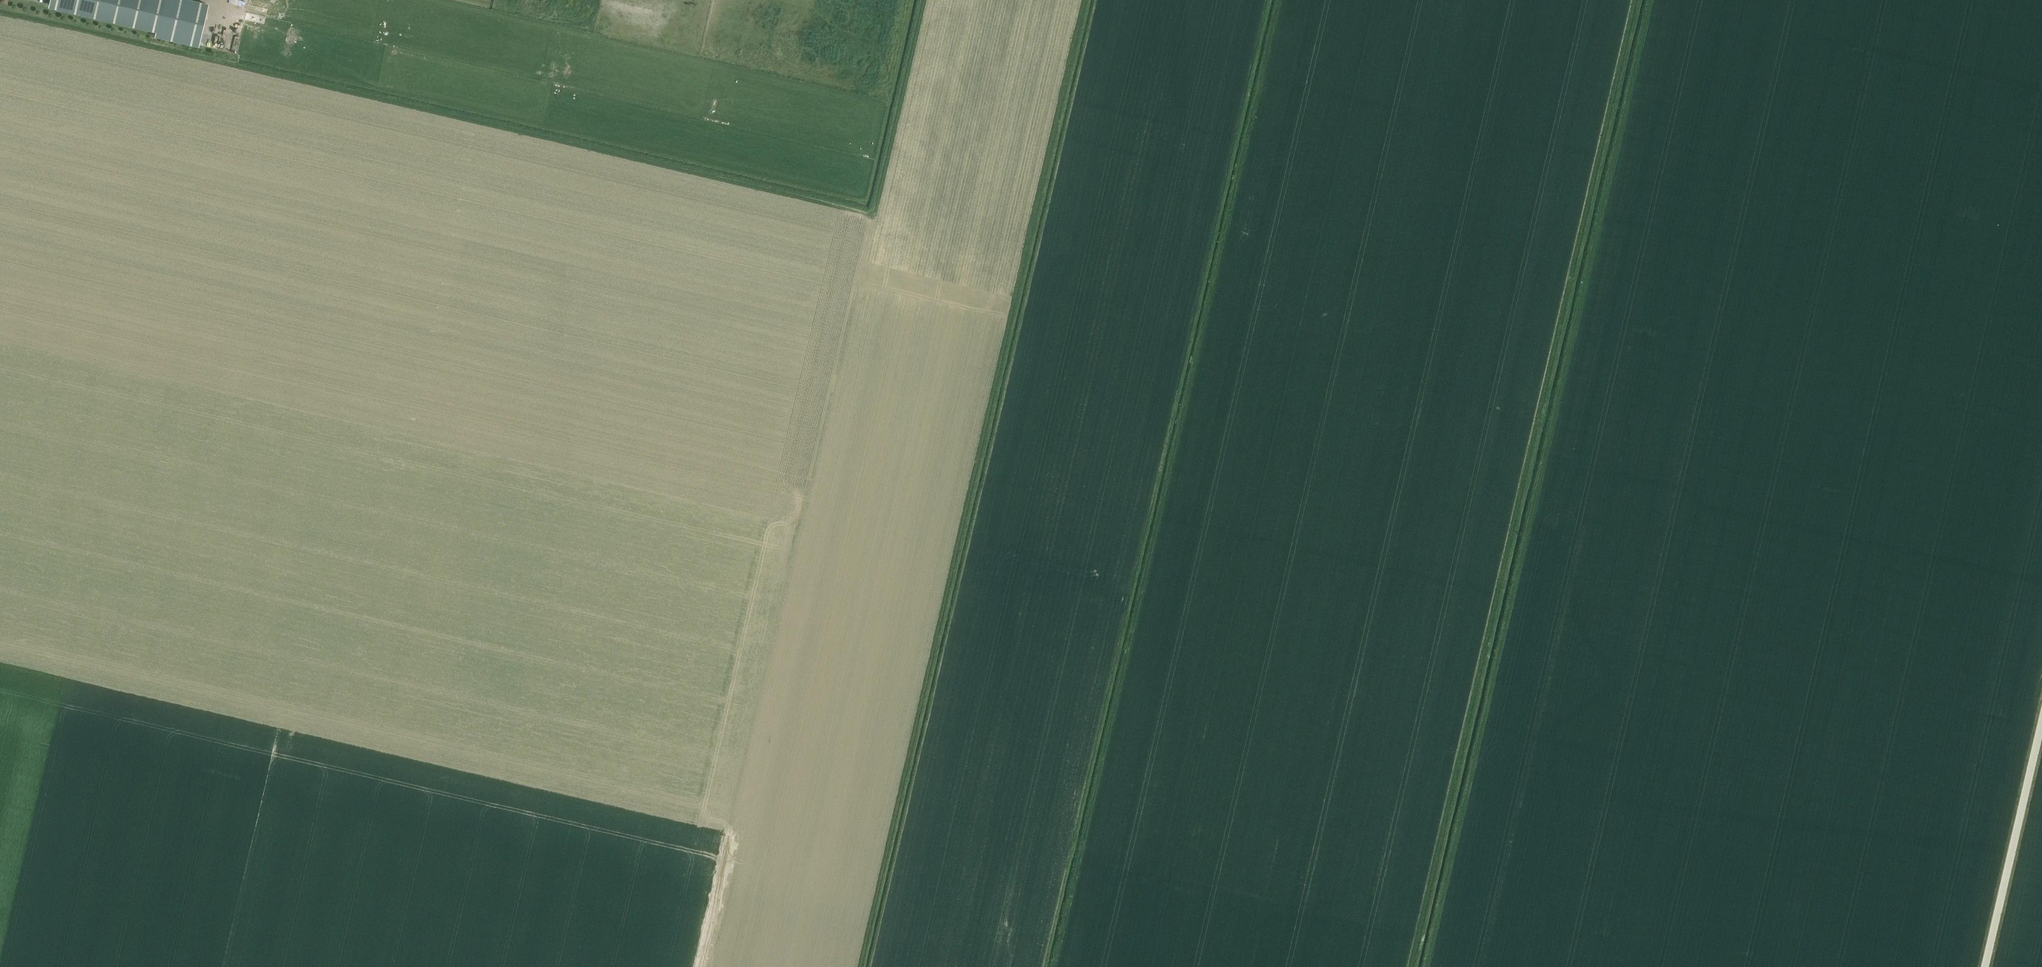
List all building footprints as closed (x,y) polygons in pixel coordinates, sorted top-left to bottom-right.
[(49,7),(156,32),(155,37),(199,47),(199,46),(209,3),(196,0),(51,0),(50,5),(49,7)]
